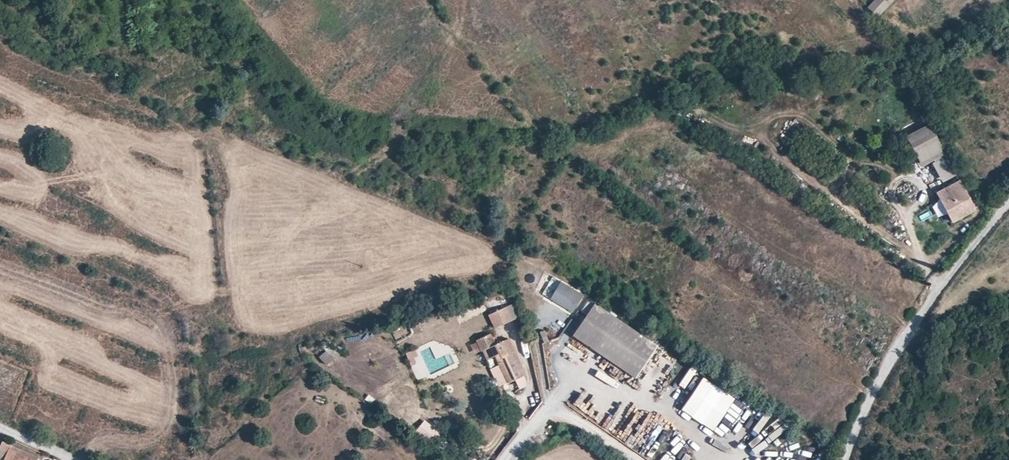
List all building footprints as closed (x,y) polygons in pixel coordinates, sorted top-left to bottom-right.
[(946,151),(931,122),(909,135),(924,164),(933,159),(946,151)] [(961,178),(946,151),(933,159),(947,185),(961,178)] [(976,207),(961,178),(947,185),(939,190),(954,219),(976,207)] [(939,218),(945,215),(938,201),(932,204),(939,218)] [(551,298),(561,280),(553,277),(544,295),(551,298)] [(570,313),(583,292),(561,280),(551,298),(549,300),(570,313)] [(506,307),(512,321),(523,316),(517,303),(506,307)] [(572,336),(636,380),(658,348),(594,304),(572,336)] [(506,307),(490,315),(496,328),(512,321),(506,307)] [(414,327),(416,333),(424,330),(422,324),(414,327)] [(508,383),(525,375),(508,339),(494,345),(489,334),(476,341),(481,352),(483,351),(487,360),(495,356),(500,367),(507,383),(508,383)] [(320,358),(327,366),(339,355),(327,342),(322,346),(327,352),(320,358)] [(365,354),(369,363),(382,358),(378,348),(365,354)] [(419,356),(417,350),(406,354),(411,367),(417,365),(414,358),(419,356)] [(501,385),(507,383),(500,367),(494,370),(501,385)] [(736,403),(702,380),(683,407),(718,431),(736,403)] [(415,434),(431,445),(440,434),(430,426),(429,428),(423,424),(415,434)] [(9,449),(27,457),(35,459),(37,459),(38,457),(11,445),(9,449)] [(9,449),(1,446),(0,448),(0,459),(4,459),(9,449)] [(27,457),(9,449),(4,459),(26,459),(27,457)]
